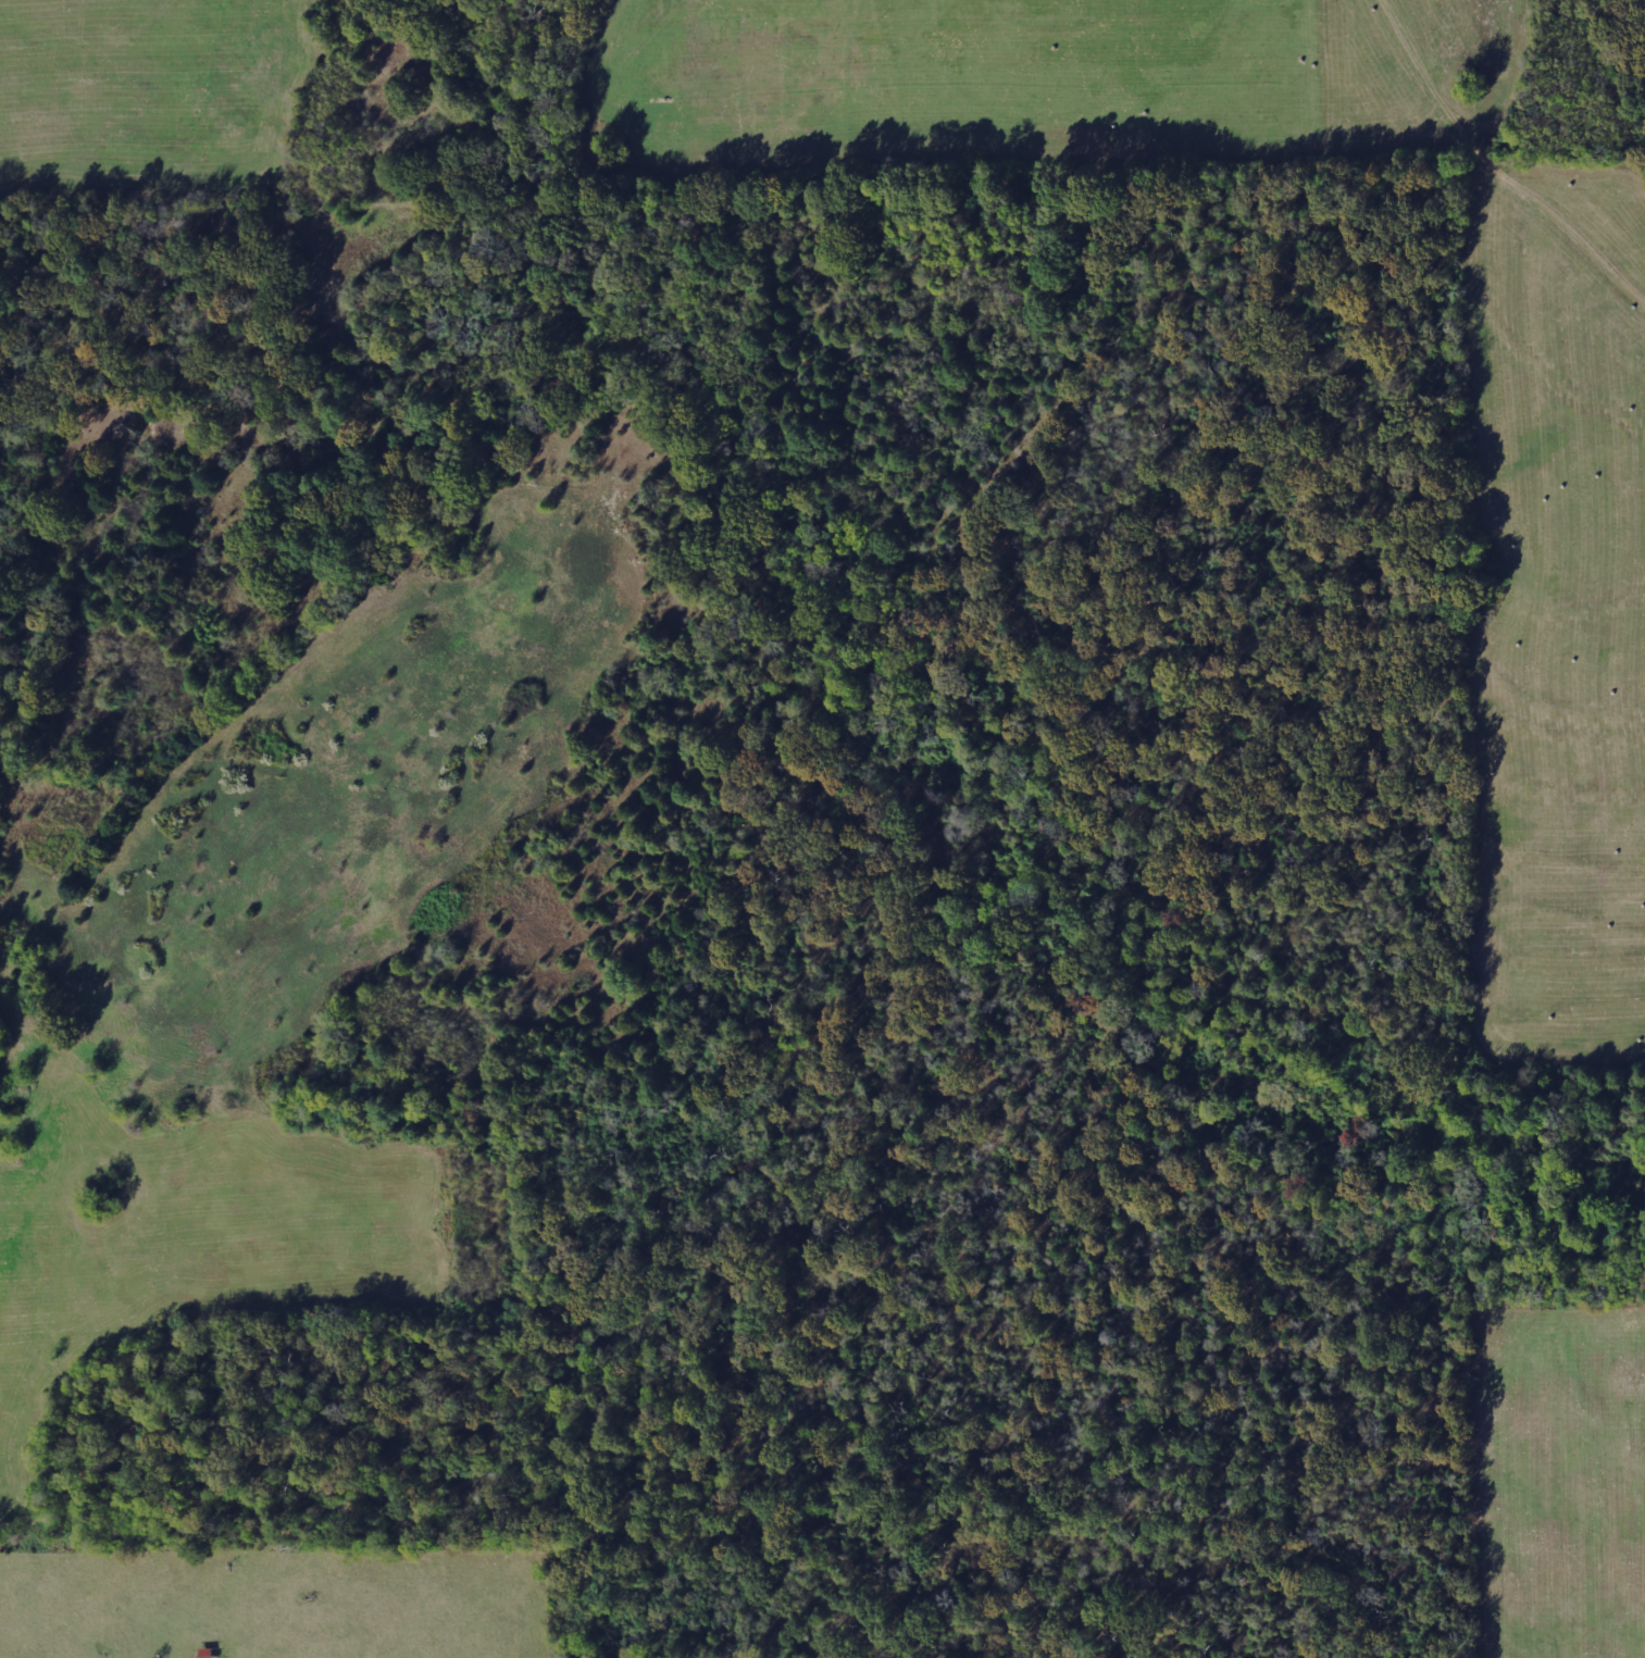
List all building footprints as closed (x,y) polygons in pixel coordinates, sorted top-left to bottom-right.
[(217,1648),(202,1649),(203,1657),(217,1657),(217,1648)]
